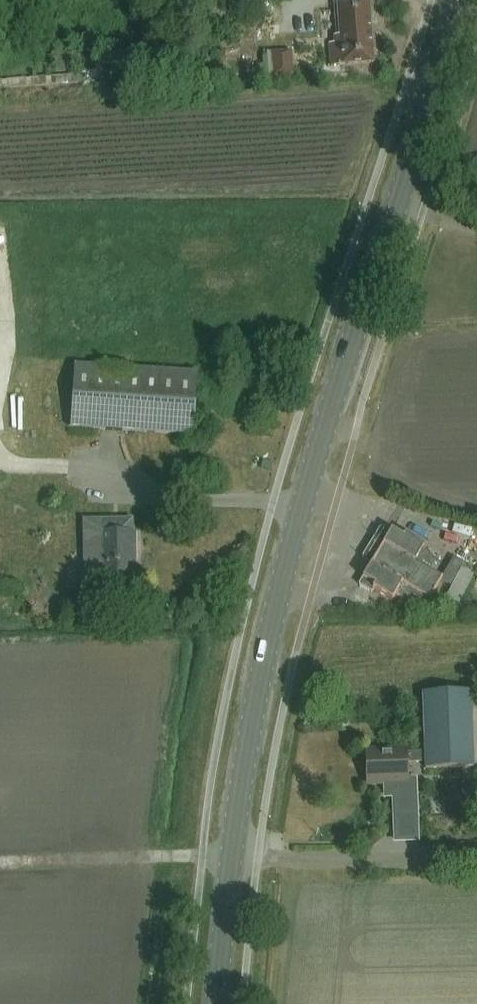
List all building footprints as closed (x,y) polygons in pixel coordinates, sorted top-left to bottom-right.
[(332,67),(374,63),(370,2),(338,4),(340,36),(335,37),(335,44),(330,44),(332,67)] [(69,46),(56,47),(58,72),(71,71),(69,46)] [(274,77),(293,76),(292,52),(272,53),(274,77)] [(83,75),(81,75),(81,76),(0,82),(0,90),(81,83),(81,84),(84,84),(83,75)] [(197,372),(75,364),(71,428),(193,436),(197,372)] [(86,584),(137,583),(137,532),(132,532),(132,519),(85,520),(86,584)] [(393,531),(360,585),(373,592),(375,589),(393,600),(396,595),(412,604),(416,597),(420,599),(422,595),(431,600),(443,580),(440,578),(433,572),(436,569),(432,566),(437,560),(423,551),(426,546),(407,534),(404,538),(393,531)] [(457,557),(440,578),(443,580),(453,587),(447,598),(459,604),(474,575),(462,569),(466,564),(457,557)] [(426,769),(474,767),(471,692),(424,694),(426,751),(408,752),(408,750),(366,752),(367,783),(385,782),(409,781),(409,780),(408,763),(426,762),(426,769)] [(409,781),(385,782),(386,790),(392,797),(394,797),(395,802),(395,816),(413,815),(411,780),(409,780),(409,781)] [(462,792),(469,804),(476,800),(476,788),(475,785),(462,792)]
